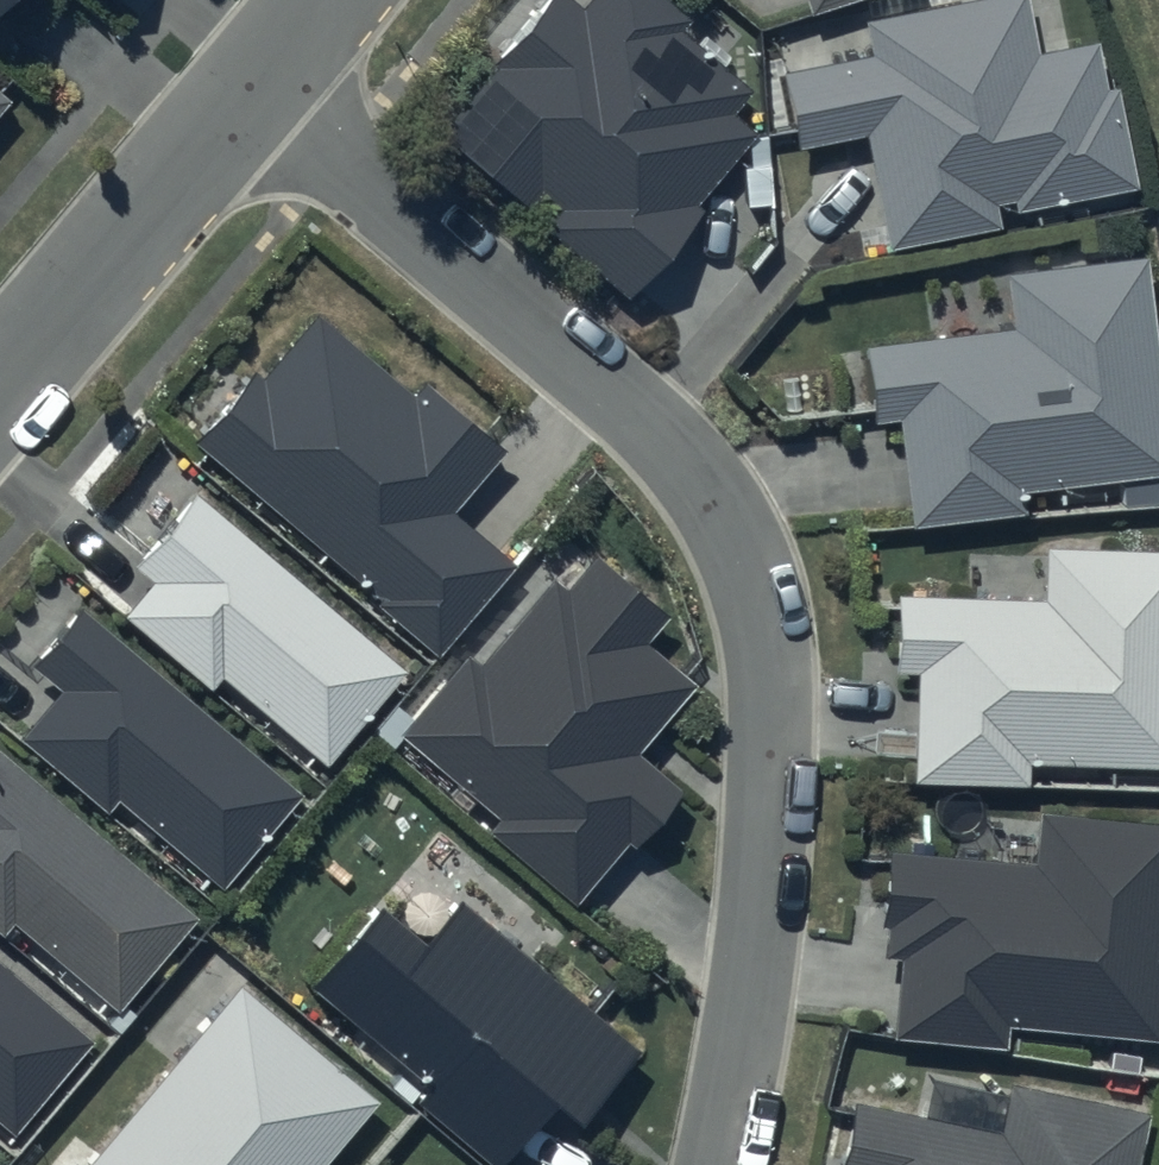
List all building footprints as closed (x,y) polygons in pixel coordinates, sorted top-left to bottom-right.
[(434,127),(520,202),(533,186),(553,203),(537,223),(621,294),(697,202),(690,196),(749,125),(726,105),(745,82),(673,22),(682,10),(670,0),(577,0),(576,2),(573,0),(531,0),(485,54),(491,59),(434,127)] [(868,19),(875,56),(784,73),(799,150),(868,136),(891,251),(1002,229),(1000,216),(1141,189),(1121,88),(1110,91),(1101,42),(1041,54),(1030,0),(966,0),(868,19)] [(813,17),(864,0),(807,0),(813,17)] [(1142,246),(994,262),(1000,320),(856,335),(865,418),(894,415),(905,518),(1016,506),(1014,481),(1158,466),(1158,409),(1142,246)] [(245,365),(188,435),(373,589),(366,598),(431,652),(509,559),(445,505),(500,439),(419,372),(406,388),(310,308),(255,374),(245,365)] [(399,665),(188,485),(127,560),(146,576),(118,609),(204,682),(214,670),(319,759),(399,665)] [(1048,549),(1046,601),(898,596),(896,673),(921,674),(918,781),(1030,785),(1031,764),(1158,768),(1158,552),(1048,549)] [(662,619),(593,562),(569,590),(557,580),(485,665),(470,658),(405,735),(507,819),(495,833),(579,903),(674,789),(635,757),(692,689),(639,646),(662,619)] [(295,788),(73,598),(23,659),(52,684),(12,732),(100,806),(110,793),(215,882),(295,788)] [(0,749),(0,927),(7,918),(110,1006),(190,912),(0,749)] [(1042,813),(1037,867),(897,854),(886,956),(904,958),(896,1039),(1008,1050),(1010,1027),(1158,1042),(1158,825),(1042,813)] [(457,904),(422,944),(381,909),(314,988),(430,1085),(415,1103),(490,1164),(502,1164),(556,1101),(583,1123),(639,1057),(457,904)] [(0,959),(0,1118),(10,1127),(89,1035),(0,959)] [(240,989),(94,1164),(326,1164),(378,1102),(240,989)] [(1010,1079),(998,1133),(857,1102),(843,1164),(1143,1164),(1155,1111),(1010,1079)]
